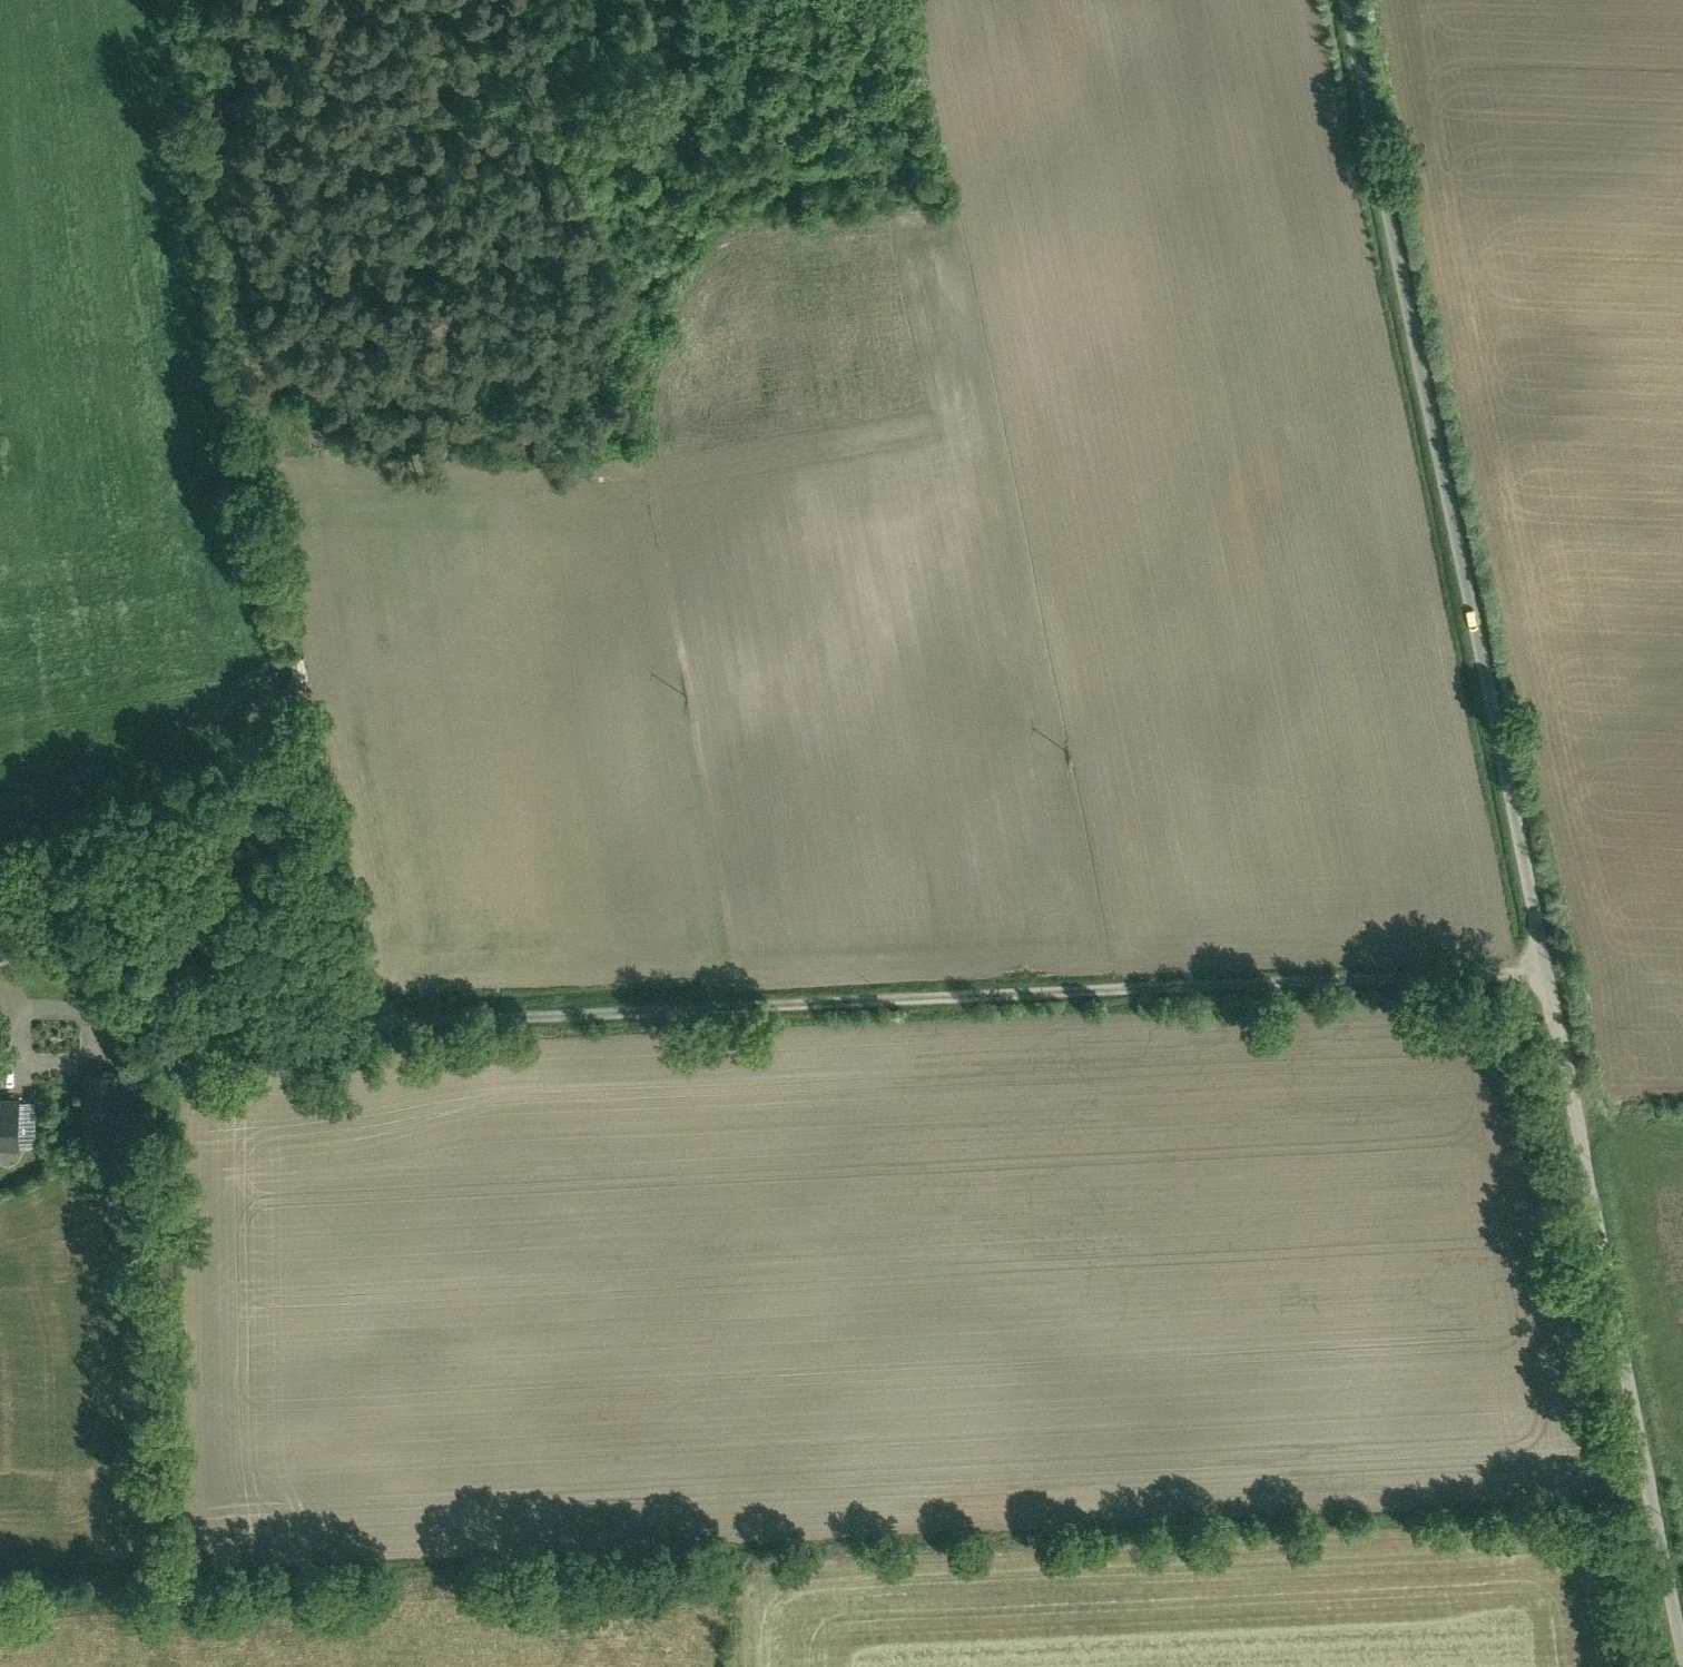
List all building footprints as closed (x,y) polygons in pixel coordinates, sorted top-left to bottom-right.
[(122,1071),(122,1101),(85,1102),(86,1125),(146,1124),(145,1090),(150,1090),(150,1072),(145,1072),(145,1071),(122,1071)] [(0,1102),(0,1152),(32,1152),(32,1102),(0,1102)]
